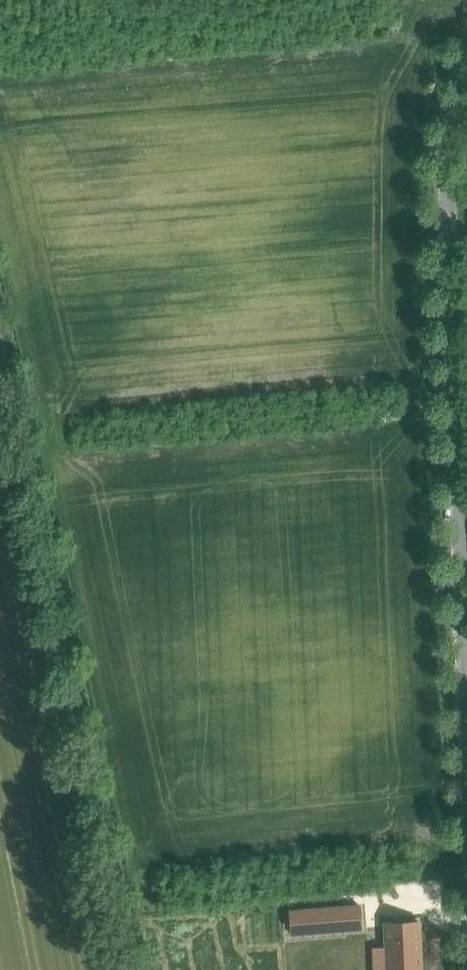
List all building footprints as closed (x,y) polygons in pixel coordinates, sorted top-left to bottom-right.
[(361,906),(289,912),(291,933),(362,927),(361,906)] [(386,922),(388,969),(421,969),(419,921),(386,922)]
